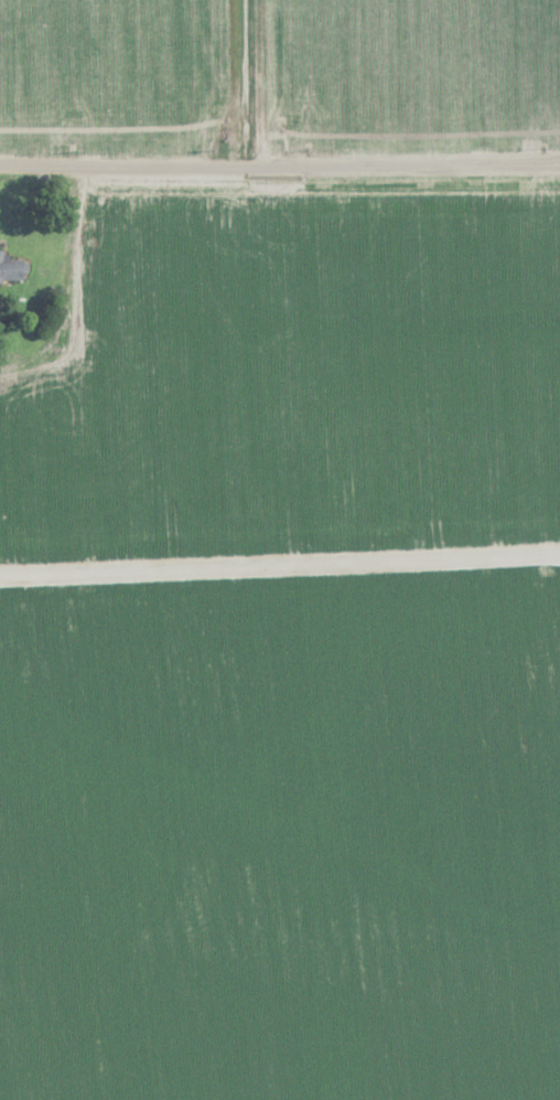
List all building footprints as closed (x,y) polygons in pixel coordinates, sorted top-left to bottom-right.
[(23,259),(3,261),(2,250),(0,250),(0,283),(25,280),(23,259)]
